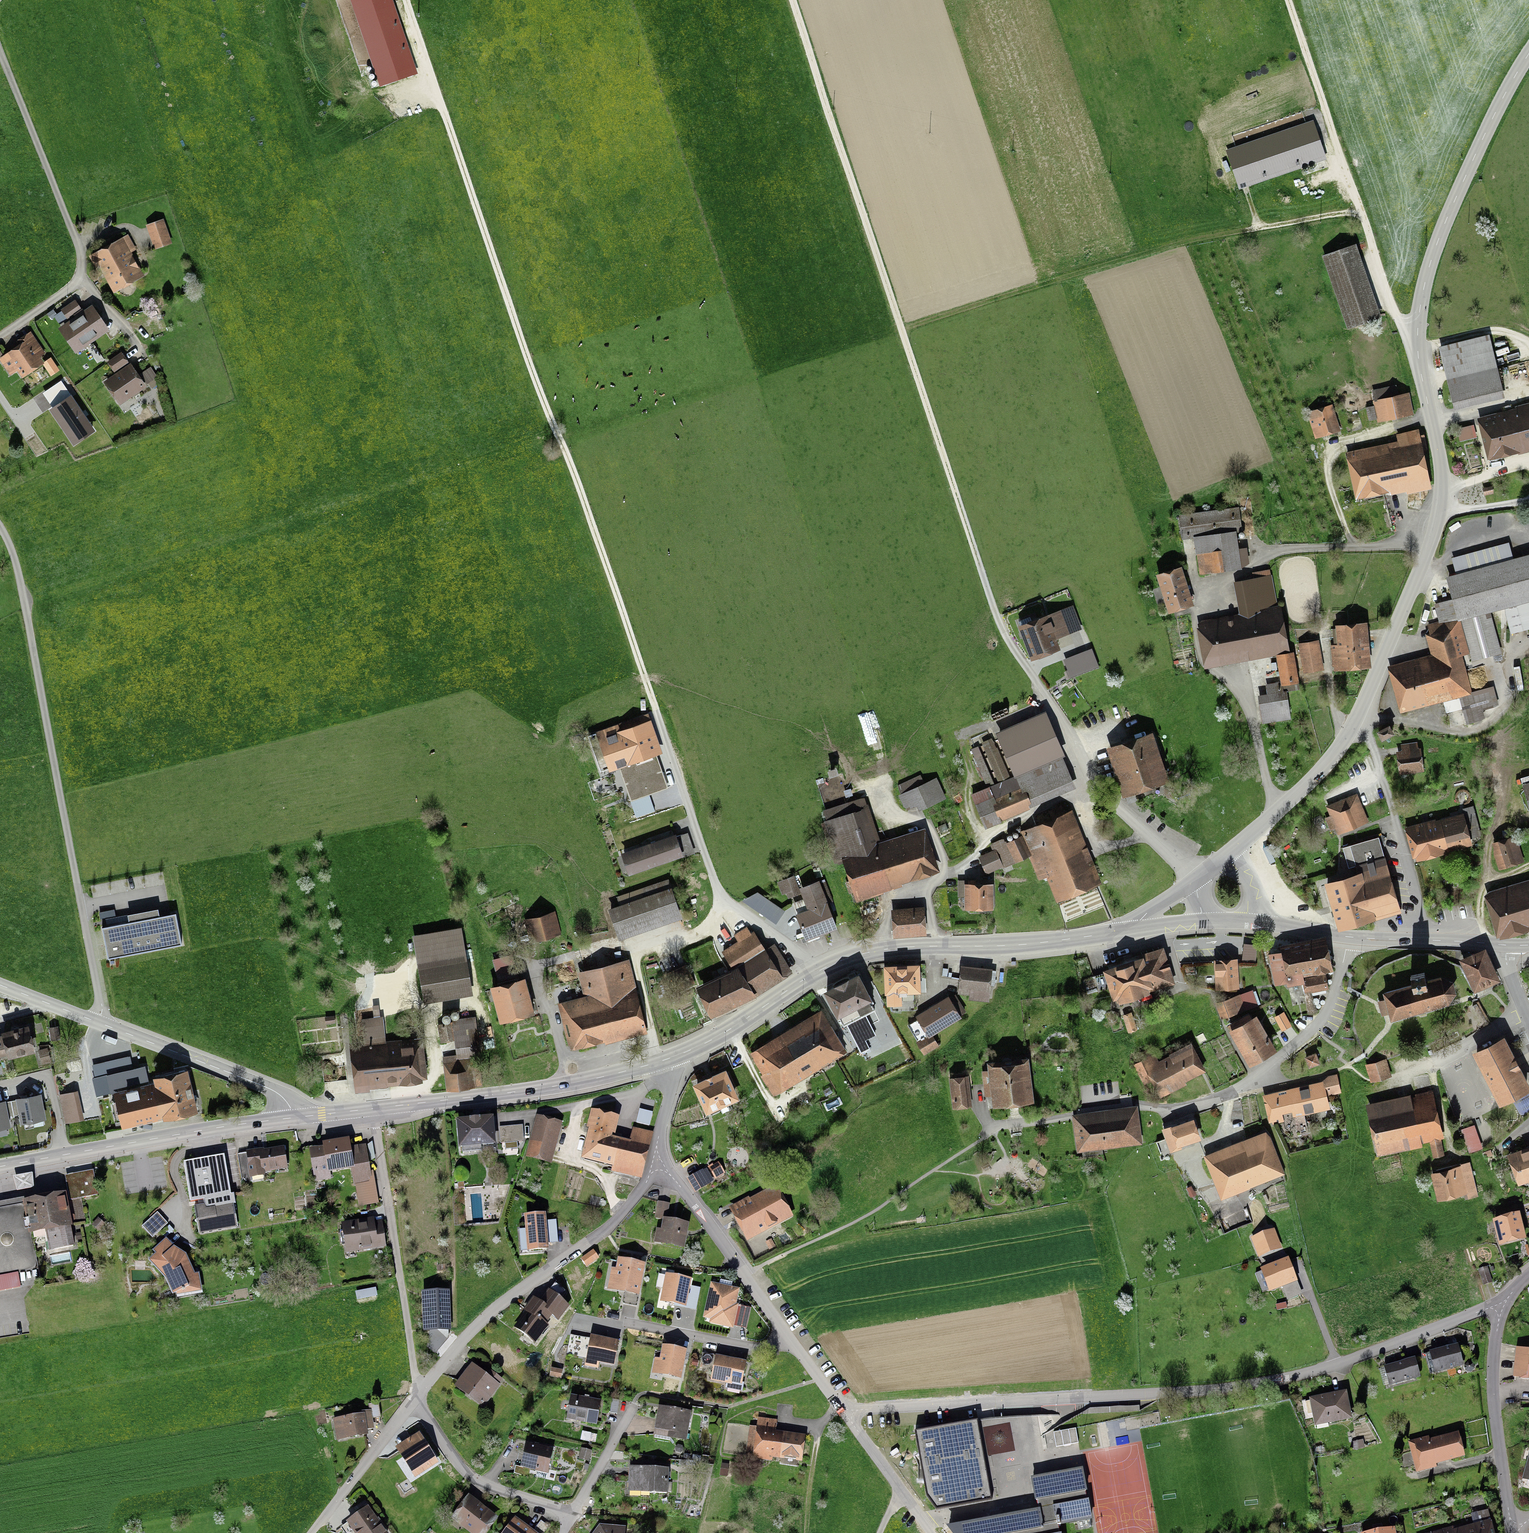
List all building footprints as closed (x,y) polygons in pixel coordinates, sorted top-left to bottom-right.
[(418,75),(393,0),(350,0),(379,88),(418,75)] [(1328,158),(1314,118),(1226,149),(1240,188),(1328,158)] [(172,242),(164,217),(146,223),(154,248),(172,242)] [(128,233),(90,254),(98,268),(100,267),(114,291),(144,275),(132,252),(137,249),(128,233)] [(1348,328),(1382,316),(1356,242),(1322,254),(1348,328)] [(54,315),(60,325),(84,309),(83,307),(82,308),(76,299),(61,309),(62,310),(54,315)] [(110,329),(93,303),(84,309),(60,325),(58,327),(75,352),(110,329)] [(31,330),(17,339),(19,343),(3,354),(0,349),(0,359),(10,374),(17,370),(22,377),(45,362),(40,356),(45,352),(31,330)] [(1441,352),(1453,402),(1504,390),(1492,340),(1441,352)] [(107,361),(114,371),(129,361),(122,351),(107,361)] [(147,386),(131,362),(104,381),(120,405),(147,386)] [(148,382),(152,388),(159,383),(155,378),(158,376),(151,366),(140,373),(147,383),(148,382)] [(1377,419),(1378,422),(1414,414),(1409,391),(1398,393),(1396,384),(1372,389),(1375,400),(1373,401),(1374,405),(1377,419)] [(1341,431),(1333,403),(1307,411),(1315,438),(1341,431)] [(1366,406),(1369,420),(1377,419),(1374,405),(1366,406)] [(1516,410),(1518,418),(1480,427),(1487,455),(1528,445),(1528,406),(1516,410)] [(1460,441),(1477,437),(1474,423),(1457,427),(1460,441)] [(1406,493),(1430,488),(1418,431),(1397,435),(1400,450),(1374,455),(1372,447),(1346,453),(1355,493),(1404,482),(1406,493)] [(1485,495),(1494,493),(1493,485),(1483,487),(1485,495)] [(1179,517),(1182,540),(1205,537),(1208,557),(1198,559),(1200,574),(1215,572),(1215,569),(1225,567),(1226,571),(1240,569),(1235,533),(1241,532),(1238,509),(1179,517)] [(1447,579),(1452,598),(1434,603),(1439,621),(1431,626),(1439,659),(1398,672),(1406,701),(1450,691),(1452,698),(1464,695),(1470,722),(1483,718),(1479,711),(1496,706),(1492,688),(1473,694),(1462,655),(1470,652),(1472,660),(1502,652),(1491,611),(1504,607),(1511,634),(1528,629),(1528,555),(1505,562),(1501,547),(1456,560),(1460,576),(1447,579)] [(1204,624),(1210,658),(1287,645),(1280,604),(1277,605),(1272,574),(1271,574),(1270,568),(1252,572),(1253,578),(1242,579),(1250,622),(1215,628),(1214,622),(1204,624)] [(1159,578),(1169,610),(1193,603),(1182,570),(1159,578)] [(1061,648),(1057,637),(1082,629),(1073,604),(1037,617),(1035,613),(1015,619),(1019,630),(1020,630),(1031,659),(1061,648)] [(1364,625),(1337,627),(1338,644),(1332,645),(1334,664),(1335,664),(1335,667),(1368,664),(1364,625)] [(1318,642),(1301,645),(1305,669),(1322,667),(1318,642)] [(1100,667),(1092,647),(1063,659),(1068,670),(1064,671),(1067,679),(1100,667)] [(1287,692),(1299,690),(1293,655),(1276,657),(1281,683),(1267,685),(1268,694),(1259,695),(1264,722),(1291,718),(1287,692)] [(662,752),(649,714),(588,735),(601,772),(662,752)] [(1073,782),(1046,717),(971,749),(987,786),(971,793),(984,825),(1029,805),(1027,801),(1051,791),(1073,782)] [(1380,729),(1384,735),(1391,731),(1388,725),(1380,729)] [(1126,789),(1163,777),(1149,738),(1113,750),(1126,789)] [(1416,743),(1402,745),(1403,750),(1399,750),(1401,770),(1420,768),(1416,743)] [(921,774),(897,785),(901,793),(899,794),(906,810),(917,805),(919,810),(946,798),(937,777),(924,782),(921,774)] [(1338,834),(1369,822),(1357,792),(1326,805),(1330,815),(1325,817),(1330,830),(1335,828),(1338,834)] [(865,798),(825,811),(855,902),(861,900),(858,891),(912,873),(932,867),(922,836),(882,849),(865,798)] [(993,850),(996,849),(1004,866),(1003,867),(1003,868),(1029,857),(1039,880),(1047,877),(1057,901),(1103,882),(1072,809),(1065,812),(1062,805),(1048,810),(1051,817),(1020,831),(1022,835),(1007,841),(1005,837),(990,843),(993,850)] [(1466,810),(1473,836),(1480,834),(1473,808),(1466,810)] [(1437,824),(1411,830),(1417,855),(1470,842),(1465,820),(1437,827),(1437,824)] [(1370,912),(1400,904),(1386,856),(1385,856),(1379,836),(1350,845),(1358,875),(1327,884),(1340,927),(1372,918),(1370,912)] [(630,871),(681,854),(676,837),(655,844),(644,847),(624,854),(630,871)] [(1504,865),(1520,860),(1514,842),(1498,847),(1504,865)] [(1264,850),(1270,863),(1276,860),(1270,848),(1264,850)] [(1003,867),(1004,866),(996,849),(993,850),(979,856),(987,874),(1003,867)] [(786,893),(788,898),(798,894),(795,885),(798,884),(795,875),(777,881),(782,894),(786,893)] [(820,879),(799,887),(803,898),(793,902),(796,912),(796,913),(806,939),(808,938),(809,941),(820,937),(820,936),(829,932),(828,931),(838,928),(828,903),(833,901),(825,879),(820,881),(820,879)] [(678,912),(667,881),(639,890),(642,900),(612,910),(619,932),(678,912)] [(705,890),(708,884),(701,882),(699,887),(705,890)] [(994,908),(994,882),(964,882),(964,908),(994,908)] [(1516,890),(1514,884),(1491,891),(1503,930),(1528,922),(1528,887),(1516,890)] [(776,923),(786,911),(758,891),(742,900),(776,923)] [(108,958),(182,944),(176,912),(160,915),(159,908),(107,918),(105,918),(107,925),(102,926),(108,958)] [(116,916),(115,909),(99,911),(100,918),(116,916)] [(896,911),(897,933),(923,931),(921,909),(896,911)] [(560,933),(554,912),(526,920),(532,941),(560,933)] [(462,926),(413,935),(424,1003),(474,995),(462,926)] [(747,926),(734,934),(738,941),(722,951),(733,968),(696,985),(711,1017),(758,995),(793,973),(775,943),(765,948),(754,930),(751,932),(747,926)] [(1244,938),(1242,961),(1255,962),(1258,939),(1244,938)] [(1302,981),(1304,993),(1329,988),(1326,975),(1323,976),(1322,970),(1321,965),(1326,964),(1322,944),(1269,955),(1275,982),(1286,980),(1287,984),(1302,981)] [(1108,967),(1103,968),(1104,973),(1093,976),(1098,992),(1110,988),(1113,1000),(1118,998),(1119,1003),(1150,993),(1150,991),(1176,983),(1164,946),(1138,954),(1138,956),(1133,957),(1132,954),(1115,959),(1117,962),(1107,965),(1108,967)] [(1484,950),(1463,960),(1476,987),(1497,977),(1484,950)] [(1238,957),(1214,959),(1216,989),(1239,988),(1238,957)] [(559,1002),(571,1050),(604,1041),(605,1044),(649,1033),(629,958),(578,971),(584,995),(559,1002)] [(490,985),(500,1022),(535,1013),(525,976),(516,979),(511,963),(495,967),(499,983),(490,985)] [(920,963),(883,965),(885,994),(886,994),(887,1006),(891,1005),(891,1010),(916,1009),(915,993),(922,992),(920,963)] [(688,964),(672,971),(679,989),(695,982),(688,964)] [(991,985),(995,986),(997,970),(993,970),(993,968),(961,964),(958,993),(970,995),(969,999),(989,1002),(991,985)] [(868,1026),(867,1015),(878,1010),(859,972),(824,990),(843,1027),(845,1026),(859,1049),(875,1041),(868,1026)] [(1433,1005),(1447,1000),(1454,992),(1451,983),(1442,980),(1428,983),(1425,973),(1411,976),(1413,985),(1384,993),(1388,1006),(1392,1018),(1433,1006),(1433,1005)] [(1240,993),(1223,999),(1229,1016),(1258,1006),(1258,1005),(1260,1004),(1256,990),(1253,991),(1252,990),(1240,994),(1240,993)] [(949,995),(916,1015),(928,1035),(929,1037),(933,1035),(962,1017),(961,1015),(966,1012),(956,994),(950,997),(949,995)] [(462,1016),(465,1016),(468,1016),(469,1014),(469,1011),(468,1008),(465,1007),(462,1008),(461,1010),(461,1013),(462,1016)] [(452,1017),(455,1018),(458,1017),(459,1015),(460,1012),(458,1010),(456,1009),(453,1010),(451,1012),(451,1014),(452,1017)] [(774,1096),(847,1051),(821,1009),(749,1053),(762,1074),(761,1075),(774,1096)] [(1292,1025),(1284,1011),(1274,1016),(1282,1031),(1292,1025)] [(1137,1030),(1132,1012),(1123,1014),(1128,1032),(1137,1030)] [(1250,1066),(1277,1050),(1257,1014),(1229,1030),(1250,1066)] [(383,1016),(359,1018),(362,1043),(350,1044),(355,1093),(370,1091),(370,1089),(389,1087),(389,1085),(423,1082),(423,1078),(427,1078),(423,1036),(386,1040),(383,1016)] [(456,1040),(459,1040),(460,1053),(479,1051),(476,1017),(454,1018),(454,1022),(456,1040)] [(440,1023),(441,1041),(456,1040),(454,1022),(440,1023)] [(36,1051),(29,1024),(1,1031),(2,1035),(8,1056),(8,1058),(36,1051)] [(60,1039),(58,1026),(49,1027),(51,1040),(60,1039)] [(939,1046),(933,1035),(929,1037),(928,1035),(916,1042),(924,1055),(939,1046)] [(1500,1100),(1527,1086),(1504,1041),(1477,1055),(1500,1100)] [(1203,1068),(1191,1044),(1156,1062),(1150,1050),(1140,1055),(1159,1091),(1203,1068)] [(49,1049),(39,1051),(42,1064),(52,1062),(49,1049)] [(1305,1056),(1309,1068),(1320,1064),(1316,1052),(1305,1056)] [(447,1090),(476,1087),(472,1053),(443,1056),(447,1090)] [(133,1068),(130,1055),(92,1064),(95,1077),(93,1077),(98,1100),(109,1098),(116,1127),(121,1126),(122,1129),(198,1112),(188,1065),(174,1069),(174,1071),(151,1077),(148,1066),(145,1067),(145,1065),(133,1068)] [(1029,1056),(987,1061),(993,1107),(1035,1102),(1029,1056)] [(1384,1062),(1370,1066),(1374,1078),(1387,1074),(1384,1062)] [(740,1099),(726,1068),(692,1084),(706,1114),(740,1099)] [(1342,1092),(1337,1073),(1328,1075),(1322,1081),(1263,1094),(1269,1123),(1272,1122),(1273,1124),(1284,1122),(1282,1114),(1292,1112),(1293,1117),(1331,1109),(1328,1095),(1342,1092)] [(957,1108),(972,1106),(969,1075),(953,1077),(957,1108)] [(78,1089),(59,1094),(65,1124),(85,1120),(78,1089)] [(23,1121),(44,1118),(39,1095),(25,1097),(19,1099),(22,1115),(23,1121)] [(22,1115),(19,1099),(4,1102),(7,1118),(22,1115)] [(1409,1138),(1438,1131),(1431,1101),(1402,1107),(1401,1104),(1370,1111),(1378,1148),(1410,1142),(1409,1138)] [(9,1125),(7,1118),(4,1102),(0,1103),(0,1127),(9,1125)] [(1138,1104),(1072,1113),(1078,1152),(1082,1151),(1083,1156),(1104,1153),(1103,1149),(1143,1143),(1138,1104)] [(653,1112),(640,1109),(636,1123),(650,1126),(653,1112)] [(642,1180),(654,1132),(633,1127),(630,1142),(612,1137),(613,1134),(615,1135),(620,1117),(592,1110),(587,1129),(589,1129),(581,1160),(613,1167),(611,1172),(642,1180)] [(537,1115),(526,1158),(552,1164),(563,1122),(537,1115)] [(496,1146),(493,1117),(456,1120),(459,1149),(462,1149),(463,1153),(482,1152),(482,1147),(496,1146)] [(1162,1128),(1170,1152),(1182,1148),(1181,1146),(1202,1139),(1194,1117),(1162,1128)] [(1475,1124),(1461,1129),(1469,1153),(1483,1148),(1475,1124)] [(499,1127),(500,1143),(505,1143),(505,1150),(518,1148),(518,1142),(524,1141),(523,1125),(499,1127)] [(1282,1167),(1269,1136),(1247,1145),(1248,1148),(1214,1162),(1210,1153),(1204,1155),(1222,1200),(1251,1188),(1248,1181),(1282,1167)] [(351,1146),(349,1138),(322,1143),(323,1147),(309,1149),(315,1182),(332,1179),(331,1173),(351,1169),(354,1186),(356,1186),(359,1207),(379,1203),(374,1171),(371,1172),(366,1144),(351,1146)] [(1441,1139),(1430,1141),(1433,1157),(1445,1155),(1441,1139)] [(288,1170),(284,1147),(265,1150),(264,1148),(246,1151),(246,1153),(238,1154),(242,1182),(264,1179),(263,1176),(266,1176),(265,1173),(288,1170)] [(1493,1155),(1491,1149),(1484,1151),(1486,1157),(1493,1155)] [(1518,1154),(1511,1156),(1520,1181),(1528,1178),(1528,1179),(1528,1150),(1518,1154)] [(412,1164),(420,1163),(419,1155),(411,1156),(412,1164)] [(225,1156),(184,1163),(191,1202),(198,1201),(231,1195),(225,1156)] [(715,1179),(725,1173),(718,1161),(708,1167),(715,1179)] [(1478,1196),(1470,1161),(1451,1166),(1452,1167),(1431,1172),(1437,1201),(1464,1194),(1465,1199),(1478,1196)] [(703,1170),(687,1179),(696,1193),(711,1184),(710,1183),(714,1180),(707,1169),(703,1171),(703,1170)] [(82,1198),(98,1195),(94,1170),(67,1175),(69,1187),(72,1200),(66,1201),(71,1224),(86,1221),(82,1198)] [(33,1173),(13,1177),(17,1192),(34,1188),(33,1173)] [(749,1197),(729,1208),(747,1242),(794,1217),(777,1185),(750,1199),(749,1197)] [(1188,1193),(1191,1198),(1197,1194),(1195,1190),(1194,1190),(1191,1185),(1186,1188),(1189,1193),(1188,1193)] [(236,1204),(234,1194),(231,1195),(198,1201),(199,1205),(194,1206),(199,1235),(238,1228),(234,1204),(236,1204)] [(34,1245),(48,1242),(49,1251),(75,1246),(71,1228),(71,1224),(66,1201),(66,1197),(31,1203),(23,1205),(1,1209),(0,1209),(0,1291),(21,1287),(18,1273),(39,1269),(34,1245)] [(667,1218),(670,1204),(658,1201),(655,1216),(667,1218)] [(168,1224),(158,1212),(142,1226),(153,1238),(168,1224)] [(1527,1240),(1520,1213),(1493,1221),(1494,1225),(1488,1227),(1490,1234),(1496,1232),(1500,1247),(1527,1240)] [(547,1221),(546,1214),(525,1216),(526,1229),(519,1230),(521,1251),(527,1251),(527,1252),(549,1250),(548,1243),(547,1221)] [(92,1225),(98,1231),(104,1223),(98,1218),(92,1225)] [(386,1247),(382,1220),(375,1221),(374,1218),(342,1223),(346,1253),(386,1247)] [(690,1223),(664,1219),(662,1230),(657,1229),(654,1243),(685,1249),(690,1223)] [(558,1243),(556,1220),(547,1221),(548,1243),(558,1243)] [(174,1230),(169,1225),(161,1233),(166,1238),(174,1230)] [(1251,1238),(1259,1258),(1282,1249),(1275,1229),(1251,1238)] [(186,1254),(174,1247),(166,1238),(152,1251),(155,1254),(148,1261),(165,1280),(172,1296),(177,1294),(177,1299),(203,1294),(200,1273),(195,1274),(186,1254)] [(766,1242),(770,1249),(776,1246),(772,1239),(766,1242)] [(599,1258),(594,1250),(581,1259),(587,1267),(599,1258)] [(623,1304),(637,1307),(646,1264),(618,1258),(616,1268),(612,1268),(607,1290),(625,1293),(623,1304)] [(1297,1282),(1298,1282),(1289,1258),(1260,1269),(1261,1272),(1255,1274),(1262,1292),(1269,1290),(1270,1293),(1282,1288),(1287,1300),(1302,1295),(1297,1282)] [(1478,1269),(1483,1285),(1493,1282),(1488,1266),(1478,1269)] [(675,1305),(687,1307),(689,1294),(692,1279),(666,1274),(660,1302),(675,1305)] [(734,1326),(746,1328),(751,1308),(739,1305),(739,1303),(737,1302),(740,1289),(731,1287),(732,1282),(721,1280),(720,1284),(711,1283),(703,1318),(710,1320),(709,1324),(733,1329),(734,1326)] [(689,1294),(687,1307),(675,1305),(674,1306),(696,1310),(701,1288),(692,1286),(690,1294),(689,1294)] [(378,1296),(376,1288),(356,1292),(357,1300),(378,1296)] [(450,1291),(422,1292),(424,1333),(430,1332),(449,1331),(452,1331),(450,1291)] [(540,1302),(532,1296),(526,1304),(528,1305),(524,1310),(526,1312),(514,1327),(536,1344),(549,1326),(546,1323),(552,1316),(558,1321),(570,1307),(549,1291),(540,1302)] [(1287,1309),(1286,1303),(1276,1305),(1277,1311),(1287,1309)] [(449,1338),(449,1331),(430,1332),(427,1348),(436,1354),(449,1338)] [(619,1342),(591,1336),(585,1366),(599,1369),(600,1364),(615,1366),(619,1342)] [(681,1379),(687,1350),(662,1345),(660,1358),(655,1358),(652,1373),(681,1379)] [(1464,1366),(1458,1345),(1430,1352),(1435,1374),(1464,1366)] [(1513,1378),(1528,1380),(1528,1349),(1516,1348),(1513,1378)] [(716,1356),(711,1381),(726,1384),(726,1388),(742,1392),(744,1383),(743,1383),(747,1362),(716,1356)] [(1420,1378),(1415,1358),(1384,1366),(1385,1368),(1380,1369),(1384,1386),(1389,1385),(1389,1386),(1420,1378)] [(1468,1362),(1465,1366),(1466,1371),(1471,1372),(1475,1368),(1473,1363),(1468,1362)] [(472,1363),(454,1387),(483,1409),(501,1385),(500,1384),(504,1379),(491,1370),(487,1374),(472,1363)] [(561,1379),(563,1370),(551,1368),(550,1377),(561,1379)] [(1349,1417),(1344,1394),(1312,1400),(1317,1423),(1349,1417)] [(596,1425),(601,1400),(589,1398),(590,1396),(585,1395),(585,1397),(571,1395),(566,1419),(596,1425)] [(613,1400),(610,1413),(617,1414),(619,1401),(613,1400)] [(381,1418),(378,1403),(368,1405),(369,1411),(355,1413),(355,1415),(333,1419),(336,1441),(369,1436),(368,1430),(375,1429),(373,1419),(381,1418)] [(686,1441),(692,1412),(659,1406),(654,1430),(655,1430),(654,1436),(655,1436),(655,1439),(670,1441),(671,1439),(686,1441)] [(329,1418),(328,1415),(315,1416),(316,1422),(319,1421),(319,1424),(330,1423),(330,1418),(329,1418)] [(802,1463),(806,1436),(776,1431),(778,1420),(758,1417),(757,1427),(750,1426),(746,1458),(773,1461),(773,1459),(802,1463)] [(936,1510),(989,1500),(976,1423),(915,1433),(927,1497),(936,1510)] [(1079,1443),(1076,1428),(1054,1432),(1056,1447),(1079,1443)] [(581,1440),(589,1442),(590,1441),(596,1443),(597,1435),(591,1434),(591,1433),(582,1431),(581,1440)] [(439,1464),(419,1433),(395,1449),(411,1473),(408,1475),(412,1481),(439,1464)] [(1409,1443),(1417,1471),(1425,1468),(1424,1464),(1462,1455),(1457,1436),(1420,1446),(1418,1441),(1409,1443)] [(554,1450),(526,1443),(521,1467),(530,1470),(537,1471),(536,1477),(547,1480),(554,1450)] [(579,1459),(589,1461),(592,1451),(581,1448),(579,1459)] [(529,1476),(530,1470),(521,1467),(516,1465),(514,1473),(529,1476)] [(628,1492),(668,1494),(669,1468),(629,1467),(628,1492)] [(1093,1521),(1083,1469),(1032,1479),(1038,1505),(1039,1511),(949,1527),(953,1532),(1060,1532),(1059,1528),(1061,1528),(1061,1527),(1093,1521)] [(498,1518),(469,1495),(451,1519),(469,1532),(487,1532),(498,1518)] [(341,1528),(345,1532),(388,1532),(368,1506),(346,1523),(347,1523),(341,1528)] [(1480,1523),(1490,1520),(1487,1511),(1478,1514),(1480,1523)] [(503,1532),(537,1532),(515,1517),(503,1532)] [(1491,1520),(1454,1530),(1453,1527),(1429,1532),(1494,1532),(1491,1520)] [(626,1527),(600,1524),(593,1532),(626,1532),(626,1527)]
